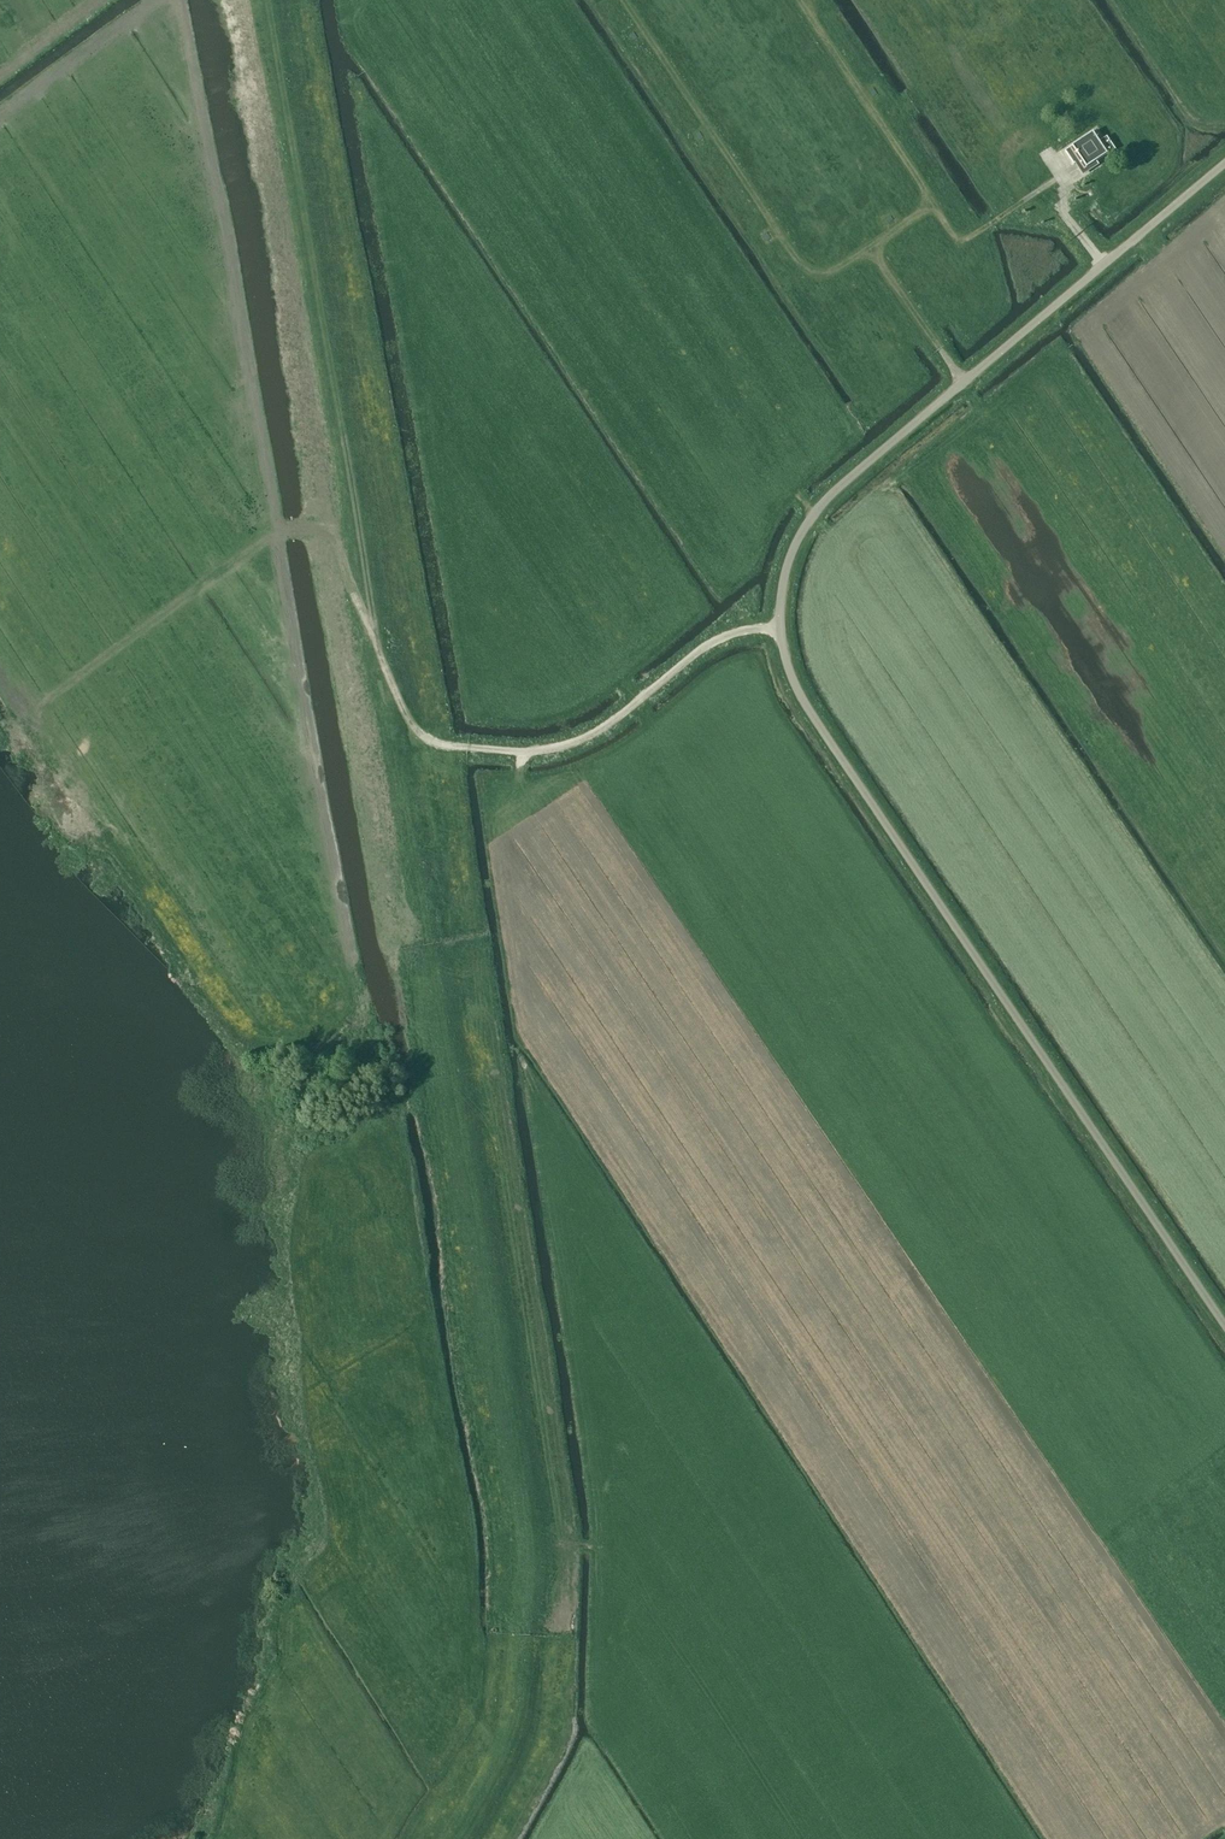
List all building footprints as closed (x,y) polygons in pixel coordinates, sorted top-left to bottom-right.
[(1113,149),(1107,139),(1100,144),(1092,132),(1064,151),(1073,164),(1076,162),(1084,173),(1097,165),(1095,162),(1113,149)]
